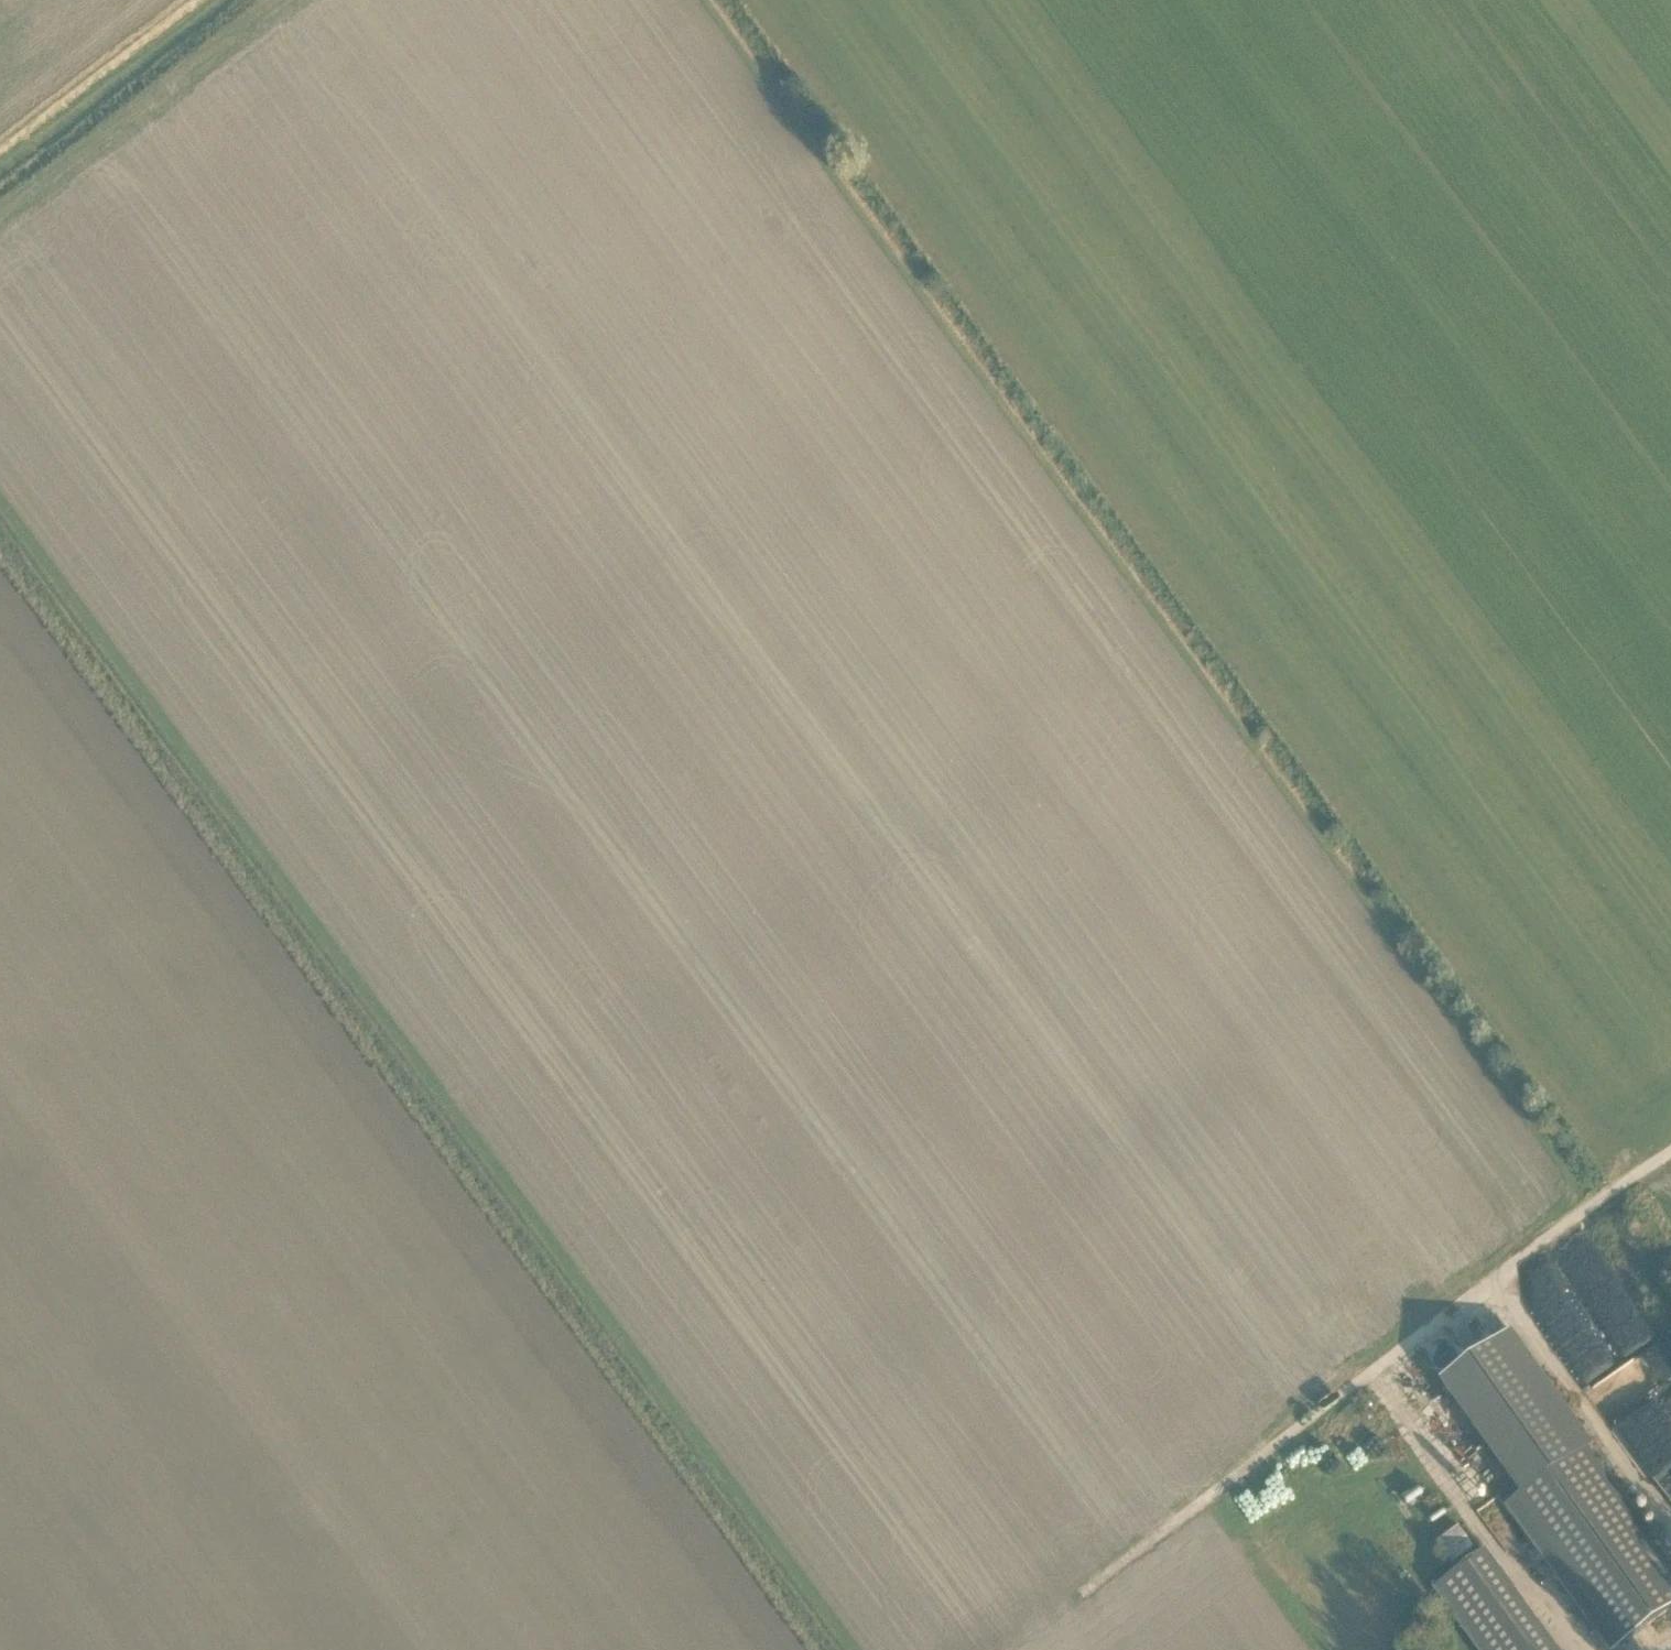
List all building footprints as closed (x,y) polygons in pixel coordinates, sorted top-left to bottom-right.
[(1577,1288),(1625,1360),(1665,1333),(1617,1262),(1577,1288)] [(1670,1611),(1670,1568),(1587,1450),(1592,1446),(1510,1332),(1436,1385),(1518,1499),(1505,1508),(1607,1649),(1617,1649),(1670,1611)] [(1436,1545),(1451,1566),(1473,1550),(1458,1529),(1436,1545)] [(1477,1649),(1554,1649),(1485,1554),(1434,1590),(1477,1649)]
